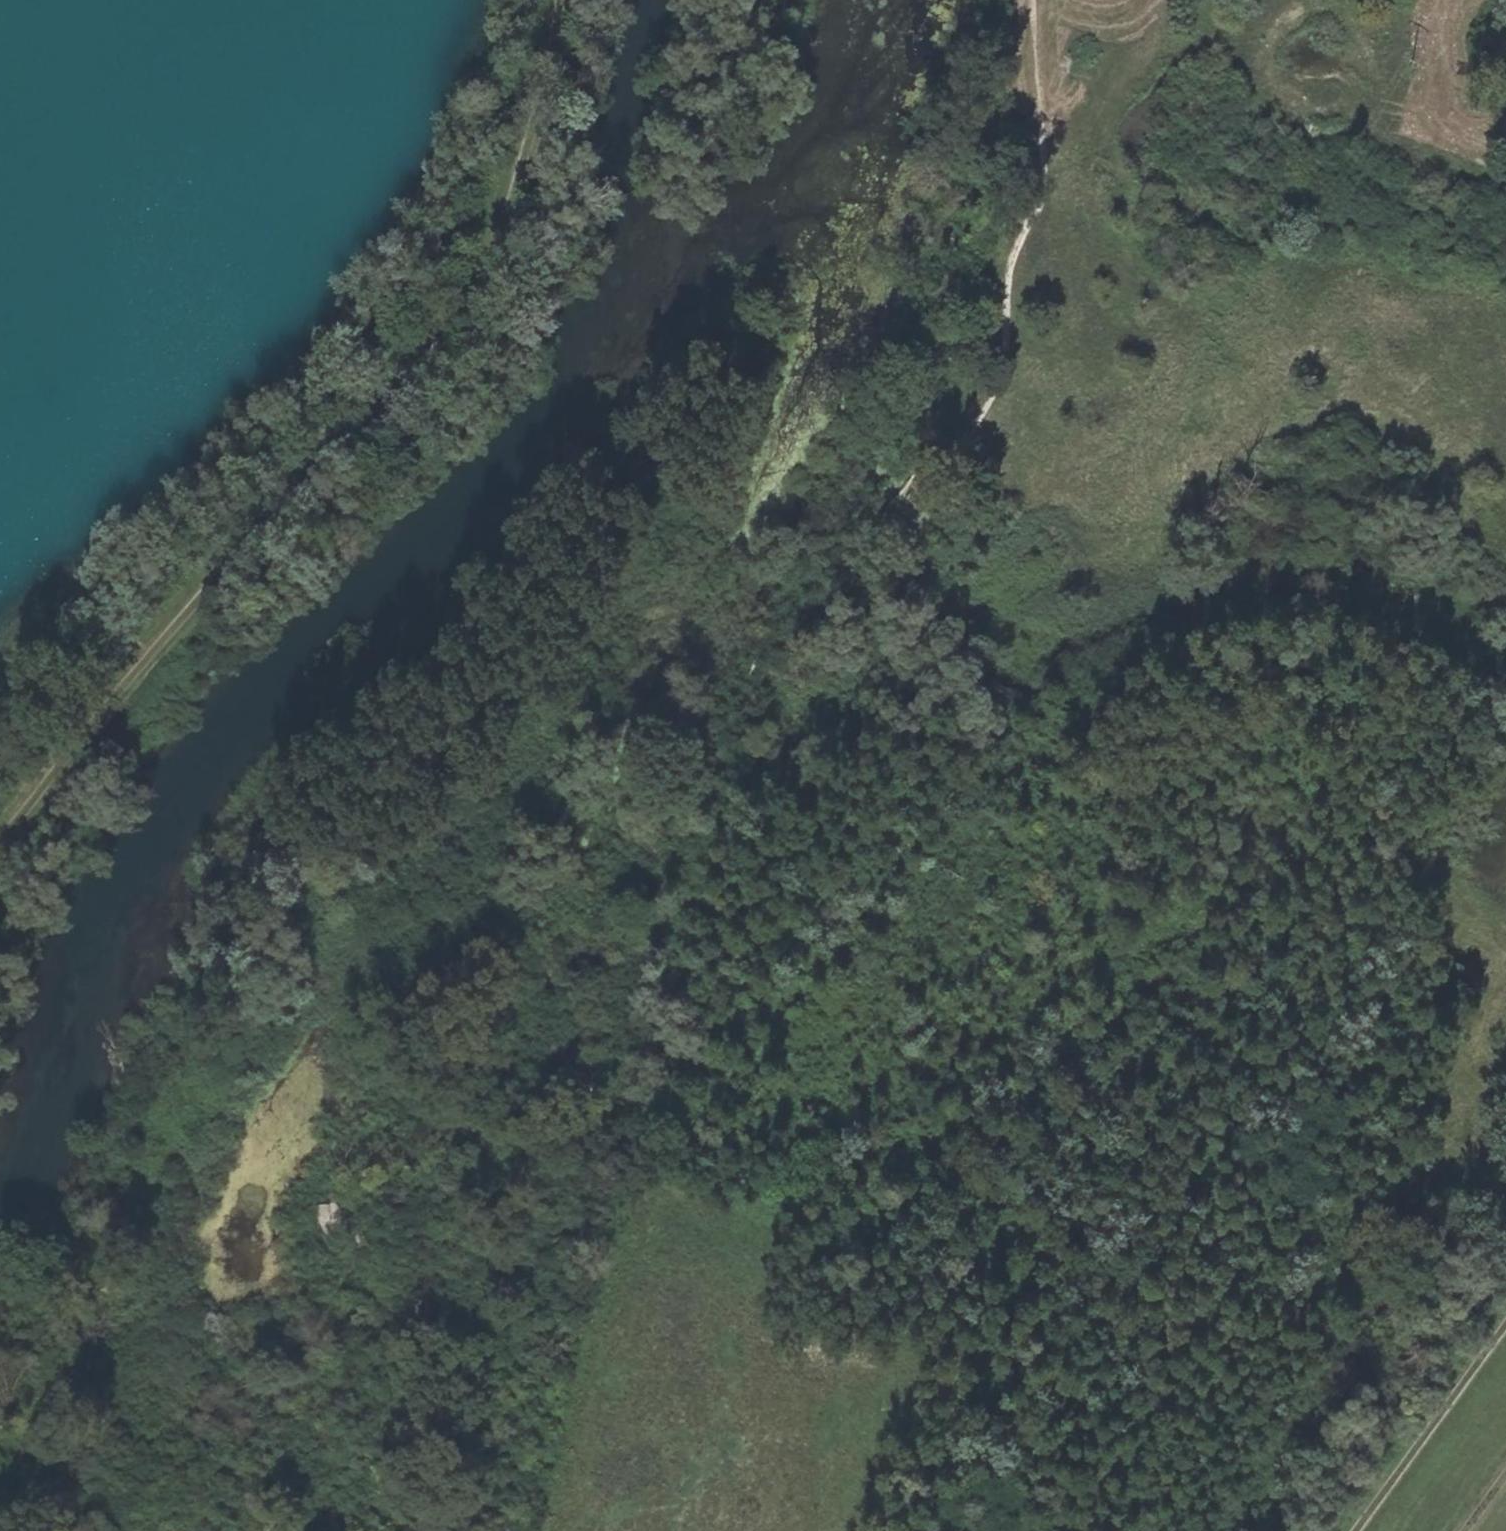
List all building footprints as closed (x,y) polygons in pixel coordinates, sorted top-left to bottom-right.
[(355,1229),(336,1206),(316,1206),(319,1229),(326,1245),(335,1248),(355,1229)]
